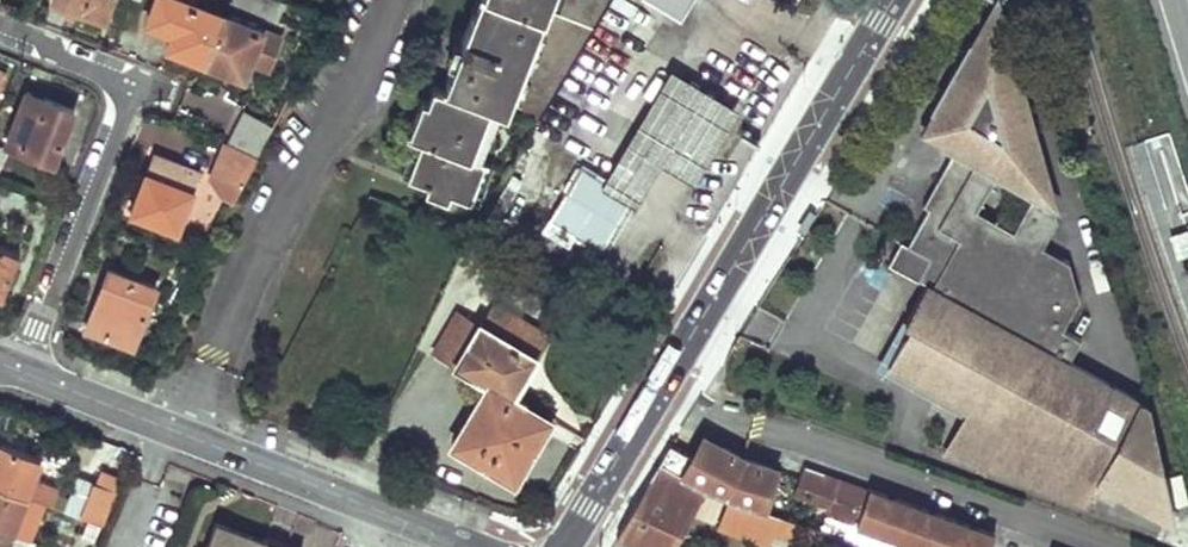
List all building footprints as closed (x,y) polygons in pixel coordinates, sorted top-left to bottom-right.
[(106,0),(72,0),(101,12),(106,0)] [(204,53),(222,5),(210,0),(160,0),(153,16),(169,23),(164,38),(204,53)] [(466,159),(490,95),(542,116),(613,0),(478,0),(447,77),(465,84),(461,92),(437,81),(430,97),(424,95),(410,131),(424,136),(409,175),(429,183),(425,191),(448,199),(452,192),(470,200),(484,165),(466,159)] [(683,16),(693,0),(657,0),(683,16)] [(222,5),(204,53),(242,67),(246,53),(266,61),(279,26),(222,5)] [(971,47),(966,44),(946,79),(954,83),(929,129),(962,148),(945,177),(939,174),(932,186),(938,189),(908,245),(900,241),(888,264),(925,284),(1067,361),(1079,339),(1061,329),(1078,299),(1067,262),(1040,247),(1056,220),(1033,140),(1032,140),(1005,39),(977,36),(971,47)] [(604,173),(638,195),(660,160),(692,180),(743,99),(677,58),(604,173)] [(26,84),(6,136),(56,155),(76,104),(26,84)] [(235,136),(260,150),(274,124),(249,111),(235,136)] [(232,190),(239,192),(260,151),(229,140),(218,175),(232,190)] [(135,209),(183,226),(204,168),(156,150),(135,209)] [(604,173),(585,162),(584,164),(581,163),(575,173),(578,174),(574,179),(571,178),(566,185),(570,187),(552,215),(579,232),(577,234),(588,241),(590,238),(605,248),(638,195),(604,173)] [(1178,257),(1187,254),(1187,231),(1187,228),(1170,233),(1178,257)] [(4,292),(20,250),(0,242),(0,290),(4,292)] [(90,325),(134,343),(157,282),(113,265),(90,325)] [(1067,361),(925,284),(904,321),(904,323),(912,327),(906,338),(903,336),(887,365),(989,420),(968,460),(1086,502),(1097,480),(1170,520),(1171,520),(1145,406),(1142,403),(1139,402),(1067,361)] [(457,361),(489,381),(514,394),(536,358),(518,347),(530,328),(494,307),(484,324),(479,322),(457,361)] [(906,338),(912,327),(904,323),(904,321),(901,320),(875,367),(883,373),(961,415),(942,450),(968,460),(989,420),(887,365),(903,336),(906,338)] [(453,441),(517,481),(553,417),(514,394),(489,381),(453,441)] [(714,461),(725,441),(708,431),(697,454),(714,461)] [(27,494),(41,457),(0,440),(0,483),(27,494)] [(774,463),(725,441),(714,461),(697,454),(671,442),(665,453),(659,463),(706,487),(726,493),(757,505),(774,463)] [(647,546),(671,546),(706,487),(659,463),(632,510),(618,536),(647,546)] [(798,489),(817,496),(826,473),(827,471),(807,464),(798,489)] [(871,489),(826,473),(817,496),(862,512),(858,522),(925,546),(994,546),(999,534),(871,488),(871,489)] [(78,475),(64,509),(81,516),(83,511),(101,518),(113,489),(78,475)] [(0,483),(0,525),(26,536),(40,499),(27,494),(0,483)] [(717,528),(768,546),(773,532),(779,515),(724,495),(717,528)] [(814,546),(817,546),(823,532),(779,515),(773,532),(814,546)] [(209,546),(298,546),(290,544),(289,546),(266,537),(267,534),(221,517),(209,546)] [(26,536),(0,525),(0,546),(21,546),(26,536)]
